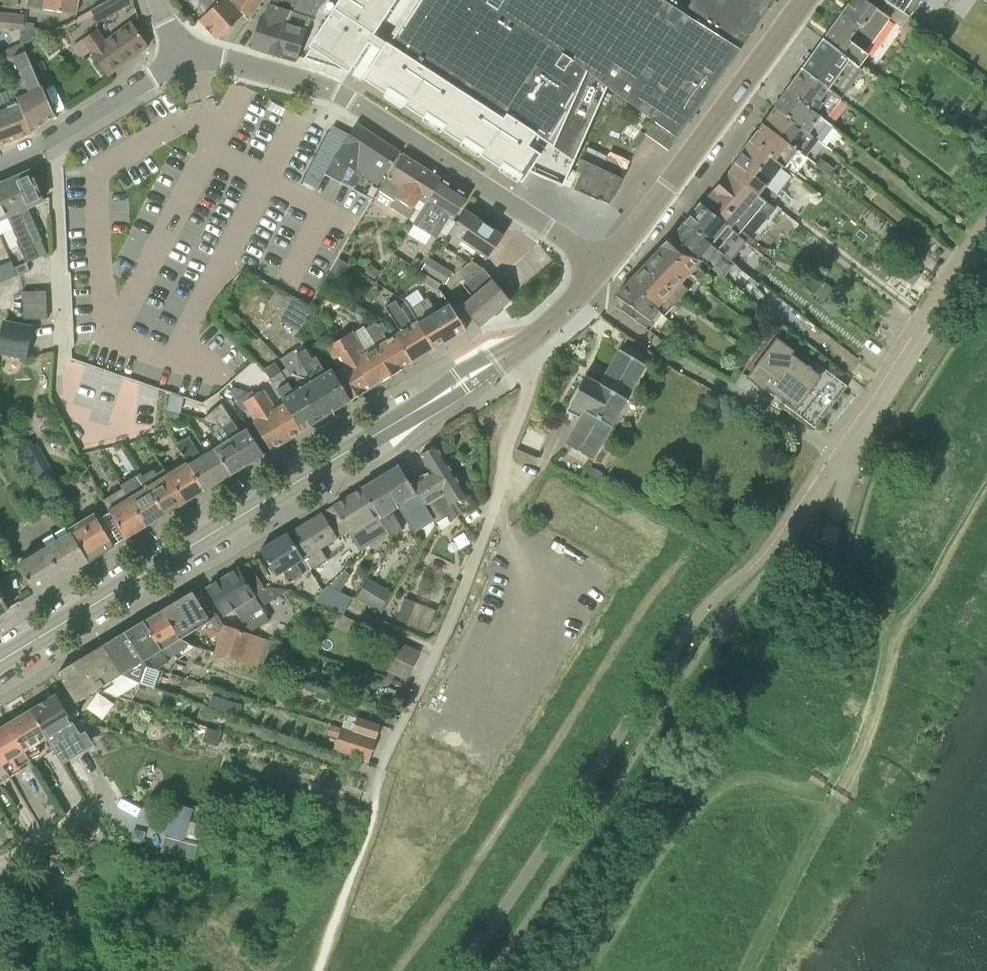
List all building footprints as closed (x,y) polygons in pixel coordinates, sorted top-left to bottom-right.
[(77,15),(79,0),(29,0),(28,6),(77,15)] [(91,10),(98,24),(134,3),(133,0),(110,0),(91,10)] [(208,30),(235,5),(232,1),(233,0),(213,0),(217,5),(207,15),(200,21),(208,30)] [(232,1),(235,5),(243,14),(249,21),(263,0),(233,0),(232,1)] [(262,17),(252,49),(274,55),(283,23),(297,0),(274,0),(262,17)] [(283,23),(274,55),(297,63),(307,30),(306,30),(321,6),(322,4),(315,0),(297,0),(283,23)] [(347,73),(392,3),(388,0),(339,0),(307,49),(310,51),(303,60),(347,73)] [(607,84),(592,73),(587,69),(573,58),(570,57),(562,51),(560,50),(559,50),(496,12),(503,0),(414,0),(411,4),(395,29),(363,78),(361,76),(359,79),(410,111),(437,128),(441,131),(493,165),(499,168),(510,175),(522,183),(523,181),(521,179),(522,177),(527,170),(563,186),(607,84)] [(496,12),(559,50),(560,50),(562,51),(570,57),(573,58),(587,69),(592,73),(607,84),(633,103),(640,108),(652,117),(642,132),(648,136),(648,137),(669,152),(679,138),(677,137),(741,47),(736,44),(732,42),(725,37),(698,21),(690,15),(684,11),(675,6),(666,0),(503,0),(496,12)] [(675,6),(684,11),(690,15),(698,21),(725,37),(732,42),(736,44),(741,47),(741,48),(753,31),(775,0),(666,0),(675,6)] [(842,14),(876,39),(890,19),(903,28),(909,18),(907,16),(891,4),(884,14),(864,0),(852,0),(842,14)] [(891,4),(907,16),(909,18),(920,0),(884,0),(891,4)] [(243,14),(235,5),(208,30),(216,39),(229,28),(230,29),(232,27),(231,25),(243,14)] [(25,15),(0,13),(0,28),(24,30),(25,15)] [(842,14),(823,40),(823,41),(859,67),(868,56),(866,53),(876,39),(842,14)] [(25,43),(44,36),(41,29),(35,28),(35,24),(27,23),(25,43)] [(106,42),(97,30),(82,40),(92,53),(108,76),(149,46),(132,23),(106,42)] [(823,41),(801,71),(840,101),(841,100),(846,103),(850,96),(857,101),(874,77),(859,67),(823,41)] [(55,116),(28,52),(27,52),(23,42),(0,52),(16,89),(18,95),(17,95),(20,104),(32,133),(55,116)] [(33,43),(26,45),(31,59),(38,56),(33,43)] [(786,92),(826,121),(840,101),(801,71),(786,92)] [(833,126),(826,121),(786,92),(774,109),(825,146),(826,146),(832,150),(844,134),(833,126)] [(20,104),(0,111),(0,146),(32,133),(20,104)] [(640,147),(648,137),(648,136),(642,132),(652,117),(640,108),(622,134),(640,147)] [(807,158),(814,163),(825,146),(774,109),(773,108),(762,124),(807,158)] [(793,175),(807,158),(762,124),(749,142),(793,175)] [(380,184),(400,153),(357,125),(340,151),(325,173),(342,181),(352,166),(380,184)] [(749,142),(734,163),(736,164),(729,173),(770,206),(793,175),(749,142)] [(610,152),(608,156),(602,168),(583,159),(580,166),(577,173),(581,175),(573,192),(578,193),(578,192),(600,202),(601,201),(610,205),(630,162),(610,152)] [(403,155),(379,191),(394,201),(391,207),(413,221),(440,178),(403,155)] [(835,169),(821,158),(816,165),(830,176),(835,169)] [(43,201),(34,180),(36,180),(35,178),(33,178),(30,172),(27,173),(26,171),(15,176),(16,178),(5,183),(39,258),(38,258),(47,254),(42,241),(43,241),(28,208),(43,201)] [(739,235),(759,210),(769,218),(775,210),(770,206),(729,173),(702,206),(739,235)] [(437,239),(450,218),(453,220),(469,197),(440,178),(413,221),(415,222),(413,224),(437,239)] [(0,236),(15,230),(20,240),(17,242),(27,263),(38,258),(39,258),(5,183),(0,185),(0,236)] [(684,224),(731,262),(744,246),(735,239),(738,236),(739,235),(702,206),(701,205),(684,224)] [(504,236),(503,236),(465,210),(441,245),(469,263),(471,260),(472,261),(478,252),(488,259),(504,236)] [(709,267),(716,272),(748,297),(759,284),(731,262),(684,224),(674,236),(709,267)] [(703,273),(709,267),(674,236),(662,248),(698,281),(702,285),(708,278),(703,273)] [(754,239),(750,245),(764,256),(768,251),(754,239)] [(662,248),(646,265),(681,298),(698,281),(662,248)] [(786,273),(792,274),(797,261),(781,255),(776,266),(786,273)] [(411,265),(417,268),(422,261),(416,257),(411,265)] [(330,276),(341,282),(351,266),(340,259),(330,276)] [(445,285),(453,273),(429,259),(422,271),(445,285)] [(463,285),(467,290),(464,294),(467,297),(472,293),(474,296),(462,307),(479,328),(511,301),(483,268),(472,261),(471,260),(469,263),(459,273),(467,282),(463,285)] [(14,268),(19,277),(30,272),(27,263),(14,268)] [(665,316),(681,298),(646,265),(629,283),(665,316)] [(380,272),(370,266),(365,273),(376,280),(380,272)] [(437,292),(440,288),(442,285),(424,273),(418,280),(437,292)] [(825,301),(833,289),(823,282),(814,294),(825,301)] [(665,316),(629,283),(616,296),(626,304),(621,311),(649,331),(653,327),(657,322),(662,327),(669,319),(665,316)] [(23,292),(23,304),(47,303),(47,291),(23,292)] [(284,297),(276,292),(268,303),(277,309),(284,297)] [(280,322),(299,333),(312,310),(294,299),(280,322)] [(429,299),(410,310),(418,322),(435,349),(466,330),(451,304),(437,312),(429,299)] [(403,308),(401,309),(396,302),(387,307),(402,332),(395,336),(413,363),(435,349),(418,322),(413,325),(403,308)] [(47,303),(23,304),(24,321),(48,320),(47,303)] [(0,340),(0,354),(28,359),(34,326),(4,321),(0,340)] [(389,340),(384,333),(388,331),(383,323),(379,325),(377,323),(366,330),(376,346),(366,352),(353,331),(340,339),(339,340),(370,389),(413,363),(395,336),(389,340)] [(775,332),(783,338),(789,329),(781,323),(775,332)] [(327,347),(339,340),(340,339),(335,330),(321,338),(327,347)] [(370,389),(339,340),(327,347),(340,369),(335,373),(351,401),(370,389)] [(819,340),(813,347),(826,358),(831,351),(819,340)] [(773,342),(748,378),(773,395),(770,400),(778,406),(780,403),(798,415),(813,395),(809,392),(820,377),(773,342)] [(306,350),(297,355),(294,351),(281,359),(285,367),(287,366),(301,389),(320,420),(351,401),(335,373),(333,370),(327,373),(316,357),(313,359),(306,350)] [(604,377),(590,369),(586,376),(585,375),(570,403),(571,404),(567,411),(581,419),(566,445),(591,459),(646,365),(620,350),(604,377)] [(265,369),(271,378),(286,403),(302,431),(303,431),(302,431),(320,420),(301,389),(296,392),(276,362),(265,369)] [(271,451),(287,441),(257,394),(255,390),(250,392),(249,393),(234,388),(230,391),(244,412),(250,408),(258,421),(255,423),(271,451)] [(265,389),(257,394),(287,441),(302,431),(286,403),(277,409),(265,389)] [(147,417),(165,418),(165,398),(147,397),(147,417)] [(249,464),(265,455),(249,429),(241,433),(221,404),(212,411),(205,417),(207,421),(215,424),(217,425),(221,423),(249,464)] [(210,427),(214,432),(221,445),(214,449),(232,475),(249,464),(221,423),(217,425),(215,424),(210,427)] [(474,439),(476,437),(478,433),(478,431),(476,428),(474,426),(471,424),(468,424),(466,425),(463,427),(462,431),(462,433),(463,436),(465,439),(468,440),(471,440),(474,439)] [(205,491),(232,475),(214,449),(201,457),(189,437),(176,445),(186,462),(187,461),(205,491)] [(420,455),(431,472),(458,516),(474,507),(436,446),(420,455)] [(185,503),(205,491),(187,461),(186,462),(167,473),(185,503)] [(405,476),(399,466),(380,477),(398,506),(397,507),(413,532),(433,520),(405,476)] [(598,485),(604,474),(591,467),(585,477),(598,485)] [(143,478),(166,515),(185,503),(167,473),(166,469),(157,474),(155,470),(143,478)] [(433,520),(433,519),(436,524),(449,516),(451,520),(458,516),(431,472),(416,481),(411,472),(405,476),(433,520)] [(123,489),(146,527),(166,515),(143,478),(141,474),(121,485),(123,489)] [(398,506),(380,477),(363,488),(379,515),(378,516),(390,537),(402,530),(393,514),(386,518),(384,514),(397,507),(398,506)] [(350,532),(358,544),(363,541),(365,544),(380,534),(371,520),(378,516),(379,515),(363,488),(335,505),(350,532)] [(126,539),(146,527),(123,489),(104,500),(107,506),(106,506),(126,539)] [(322,549),(336,541),(336,540),(338,539),(350,532),(335,505),(287,534),(310,570),(329,560),(322,549)] [(71,534),(88,562),(126,539),(106,506),(69,529),(72,534),(71,534)] [(45,550),(62,578),(88,562),(71,534),(45,550)] [(287,534),(260,550),(276,576),(282,572),(289,582),(298,577),(302,574),(296,564),(297,563),(304,574),(310,570),(287,534)] [(19,566),(36,593),(62,578),(45,550),(19,566)] [(265,589),(249,563),(237,570),(253,595),(265,589)] [(270,621),(261,607),(288,591),(287,589),(269,587),(265,589),(253,595),(237,570),(207,588),(224,615),(234,609),(244,625),(254,630),(270,621)] [(345,571),(329,587),(340,592),(351,576),(345,571)] [(369,578),(356,598),(380,613),(392,592),(369,578)] [(218,647),(216,652),(215,654),(257,669),(267,641),(223,625),(218,615),(210,620),(193,591),(161,611),(179,640),(181,639),(199,628),(219,643),(218,647)] [(9,610),(0,594),(0,615),(9,610)] [(407,624),(428,632),(437,610),(416,602),(407,624)] [(161,611),(142,622),(163,654),(172,657),(186,649),(189,644),(181,639),(179,640),(161,611)] [(384,670),(407,680),(420,652),(397,642),(398,641),(374,629),(340,615),(336,627),(365,639),(364,642),(392,653),(384,670)] [(145,666),(161,671),(171,674),(176,665),(172,657),(163,654),(142,622),(126,632),(145,666)] [(154,688),(161,671),(145,666),(126,632),(103,646),(121,675),(142,685),(142,684),(154,688)] [(98,689),(99,689),(119,697),(120,697),(132,701),(142,685),(121,675),(103,646),(79,661),(98,689)] [(79,661),(58,674),(69,692),(59,698),(67,712),(68,712),(79,705),(77,701),(98,689),(79,661)] [(327,702),(329,694),(318,690),(315,698),(327,702)] [(32,710),(56,751),(82,736),(68,712),(67,712),(59,698),(57,694),(32,710)] [(106,717),(113,700),(96,694),(90,711),(106,717)] [(210,707),(242,713),(244,702),(212,696),(210,707)] [(29,758),(40,752),(43,757),(54,750),(55,751),(56,751),(32,710),(9,723),(29,758)] [(354,732),(376,739),(381,725),(358,718),(354,732)] [(17,766),(29,758),(9,723),(0,729),(0,756),(12,776),(20,771),(17,766)] [(342,728),(332,725),(328,735),(339,738),(342,728)] [(203,742),(218,747),(223,732),(207,727),(203,742)] [(335,750),(348,753),(368,761),(376,739),(354,732),(342,728),(339,738),(335,750)] [(12,776),(0,756),(0,783),(12,776)] [(193,809),(176,804),(167,837),(184,842),(193,809)] [(146,832),(133,829),(130,841),(142,844),(146,832)]
